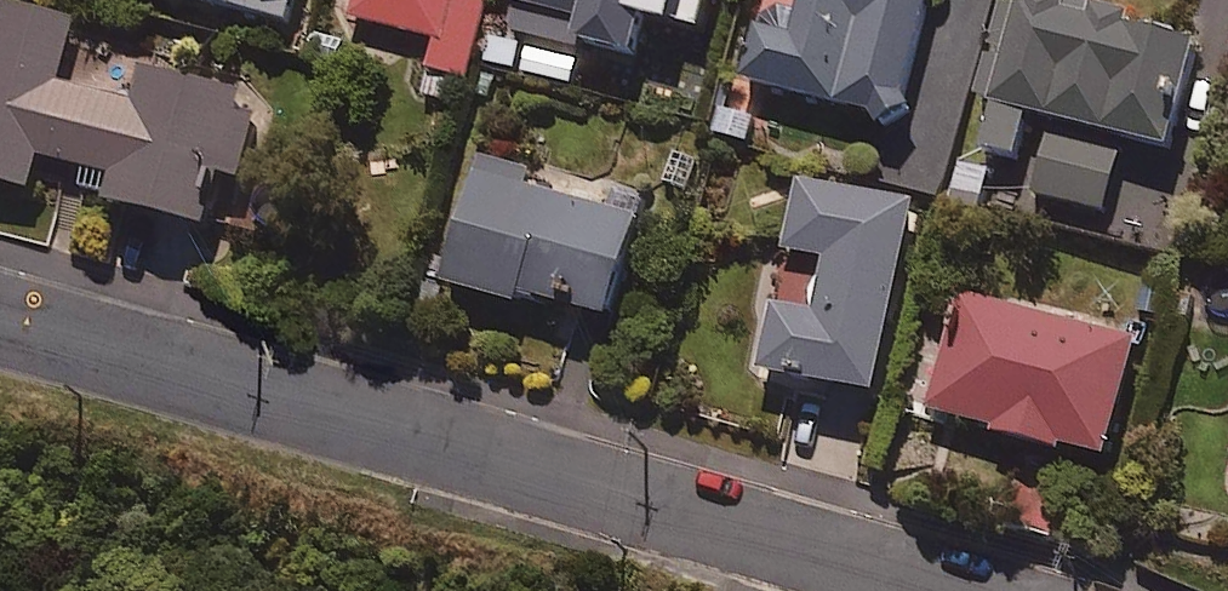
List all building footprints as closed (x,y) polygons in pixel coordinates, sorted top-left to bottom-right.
[(294,33),(303,0),(166,0),(294,33)] [(346,22),(441,47),(432,78),(469,88),(492,2),(484,0),(352,0),(346,22)] [(512,42),(494,38),(486,67),(573,91),(583,56),(640,71),(659,0),(523,0),(512,42)] [(804,20),(770,11),(749,92),(905,132),(939,0),(809,0),(804,20)] [(1023,0),(1010,0),(983,108),(1002,113),(989,165),(1023,173),(1034,127),(1057,132),(1038,206),(1109,224),(1127,153),(1178,165),(1204,61),(1127,41),(1131,27),(1023,0)] [(8,12),(0,40),(0,194),(34,204),(45,169),(119,191),(110,219),(212,250),(230,189),(246,194),(269,118),(149,83),(138,117),(61,94),(80,33),(8,12)] [(529,176),(482,163),(447,292),(616,337),(650,208),(634,204),(628,226),(523,198),(529,176)] [(919,211),(801,189),(788,259),(830,267),(820,326),(777,318),(765,386),(883,407),(919,211)] [(1143,351),(961,305),(930,428),(1112,474),(1143,351)]
